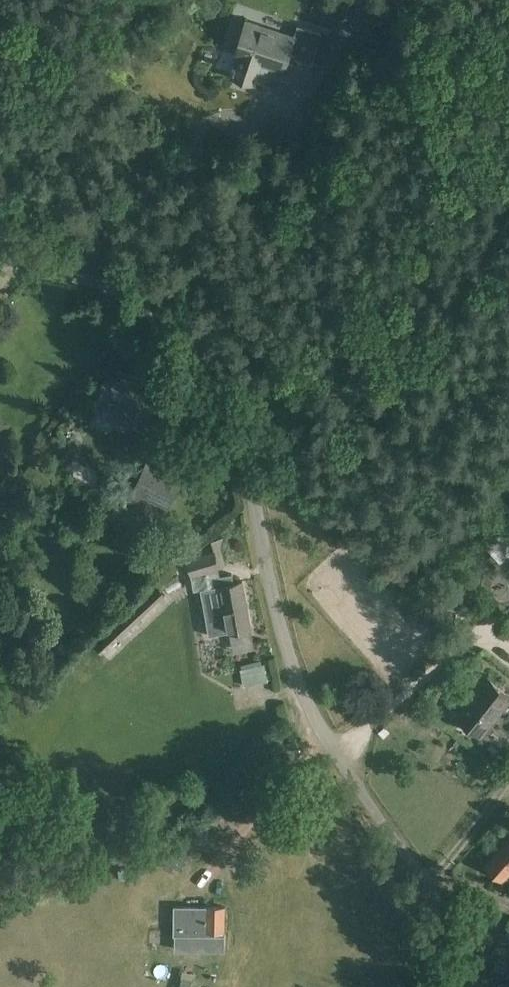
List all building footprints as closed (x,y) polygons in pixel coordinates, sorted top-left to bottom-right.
[(351,22),(366,28),(370,17),(380,21),(387,1),(384,0),(359,0),(356,8),(351,22)] [(314,58),(324,28),(299,20),(296,32),(248,17),(237,51),(240,52),(234,72),(257,79),(263,59),(285,66),(290,51),(314,58)] [(103,388),(93,408),(96,410),(119,422),(121,417),(128,421),(135,425),(143,408),(144,409),(155,387),(120,370),(115,380),(106,375),(100,387),(103,388)] [(65,450),(59,459),(79,472),(85,464),(65,450)] [(148,459),(144,467),(132,490),(165,507),(180,478),(163,470),(164,468),(148,459)] [(129,520),(155,533),(161,519),(124,501),(118,513),(121,514),(118,521),(127,525),(129,520)] [(191,576),(219,568),(215,551),(187,559),(191,576)] [(212,588),(200,590),(209,635),(229,632),(253,628),(244,581),(234,583),(232,574),(210,578),(212,588)] [(264,663),(262,664),(254,666),(259,683),(268,681),(264,663)] [(457,715),(482,735),(508,701),(508,693),(488,676),(457,715)] [(486,864),(504,880),(508,874),(508,837),(486,864)] [(174,935),(173,950),(194,950),(195,935),(225,935),(225,907),(174,906),(174,935)] [(489,955),(504,957),(507,941),(491,938),(489,955)] [(193,980),(182,978),(180,986),(191,986),(193,980)]
